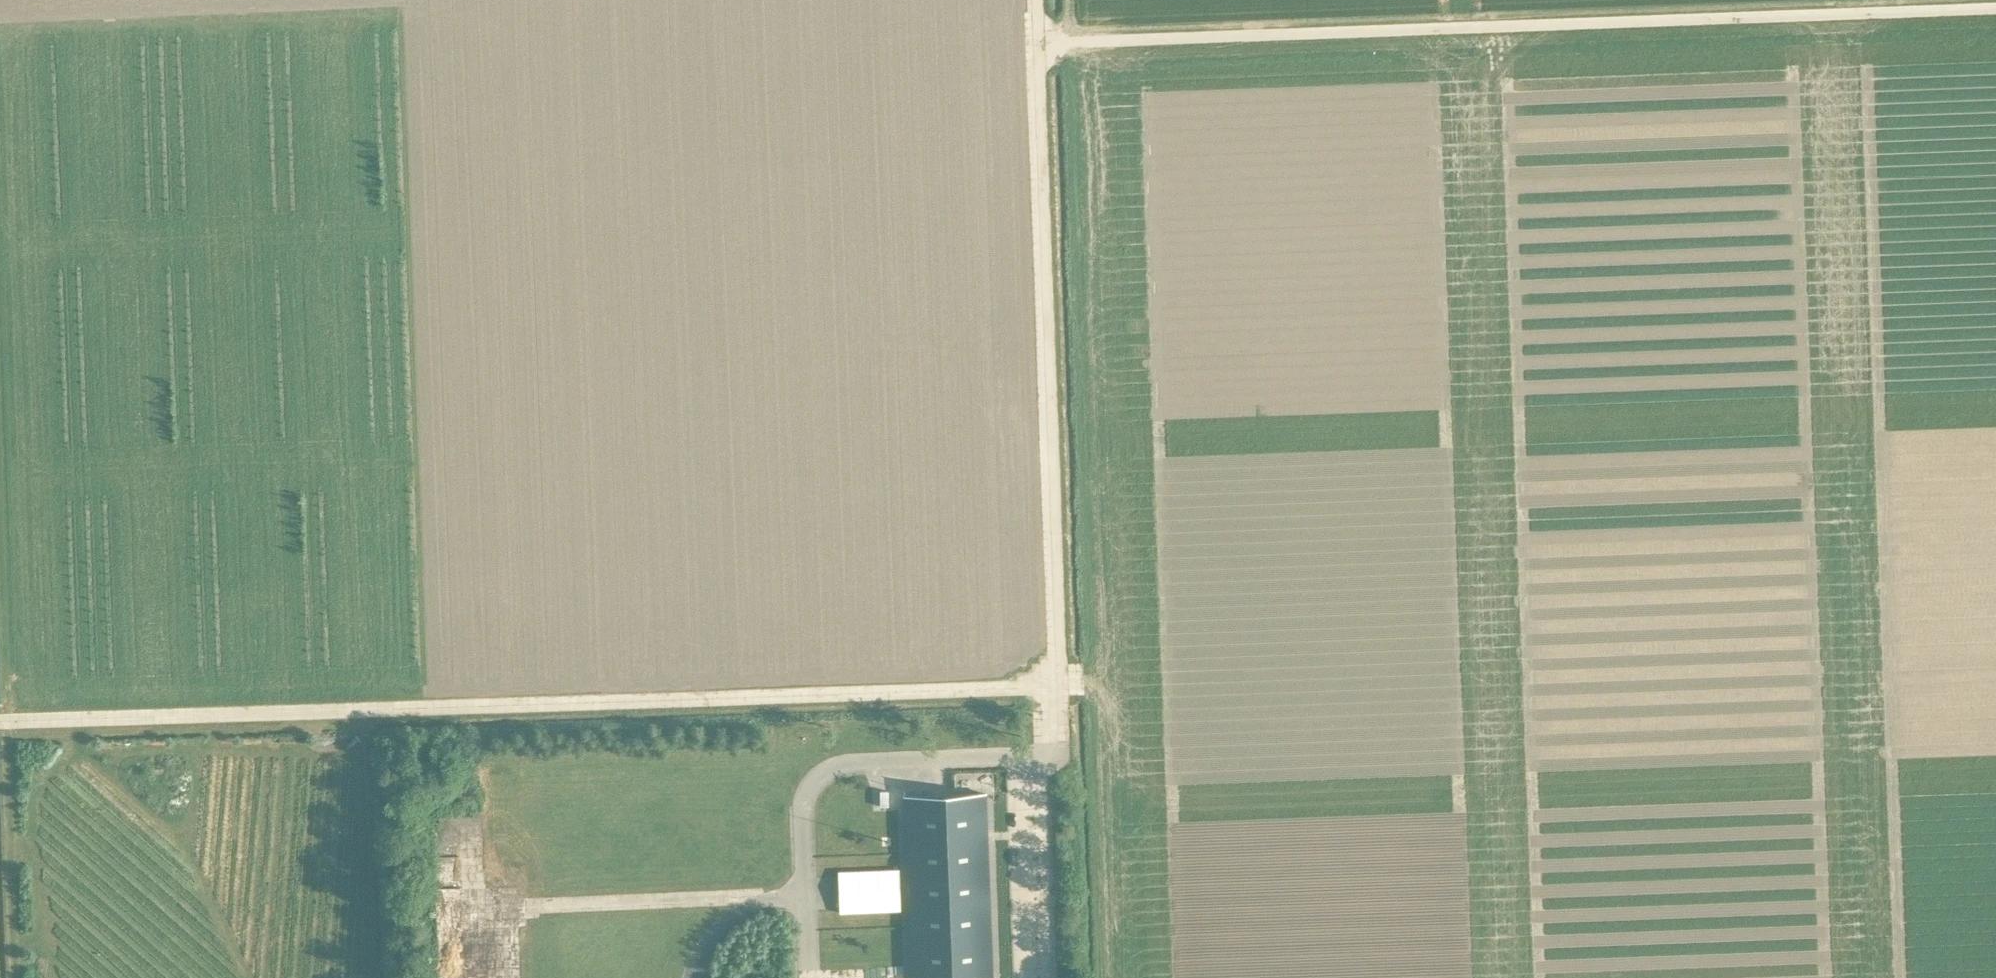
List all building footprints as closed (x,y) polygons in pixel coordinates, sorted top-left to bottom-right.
[(909,977),(990,977),(983,796),(901,800),(903,845),(901,845),(902,862),(904,862),(909,977)]
